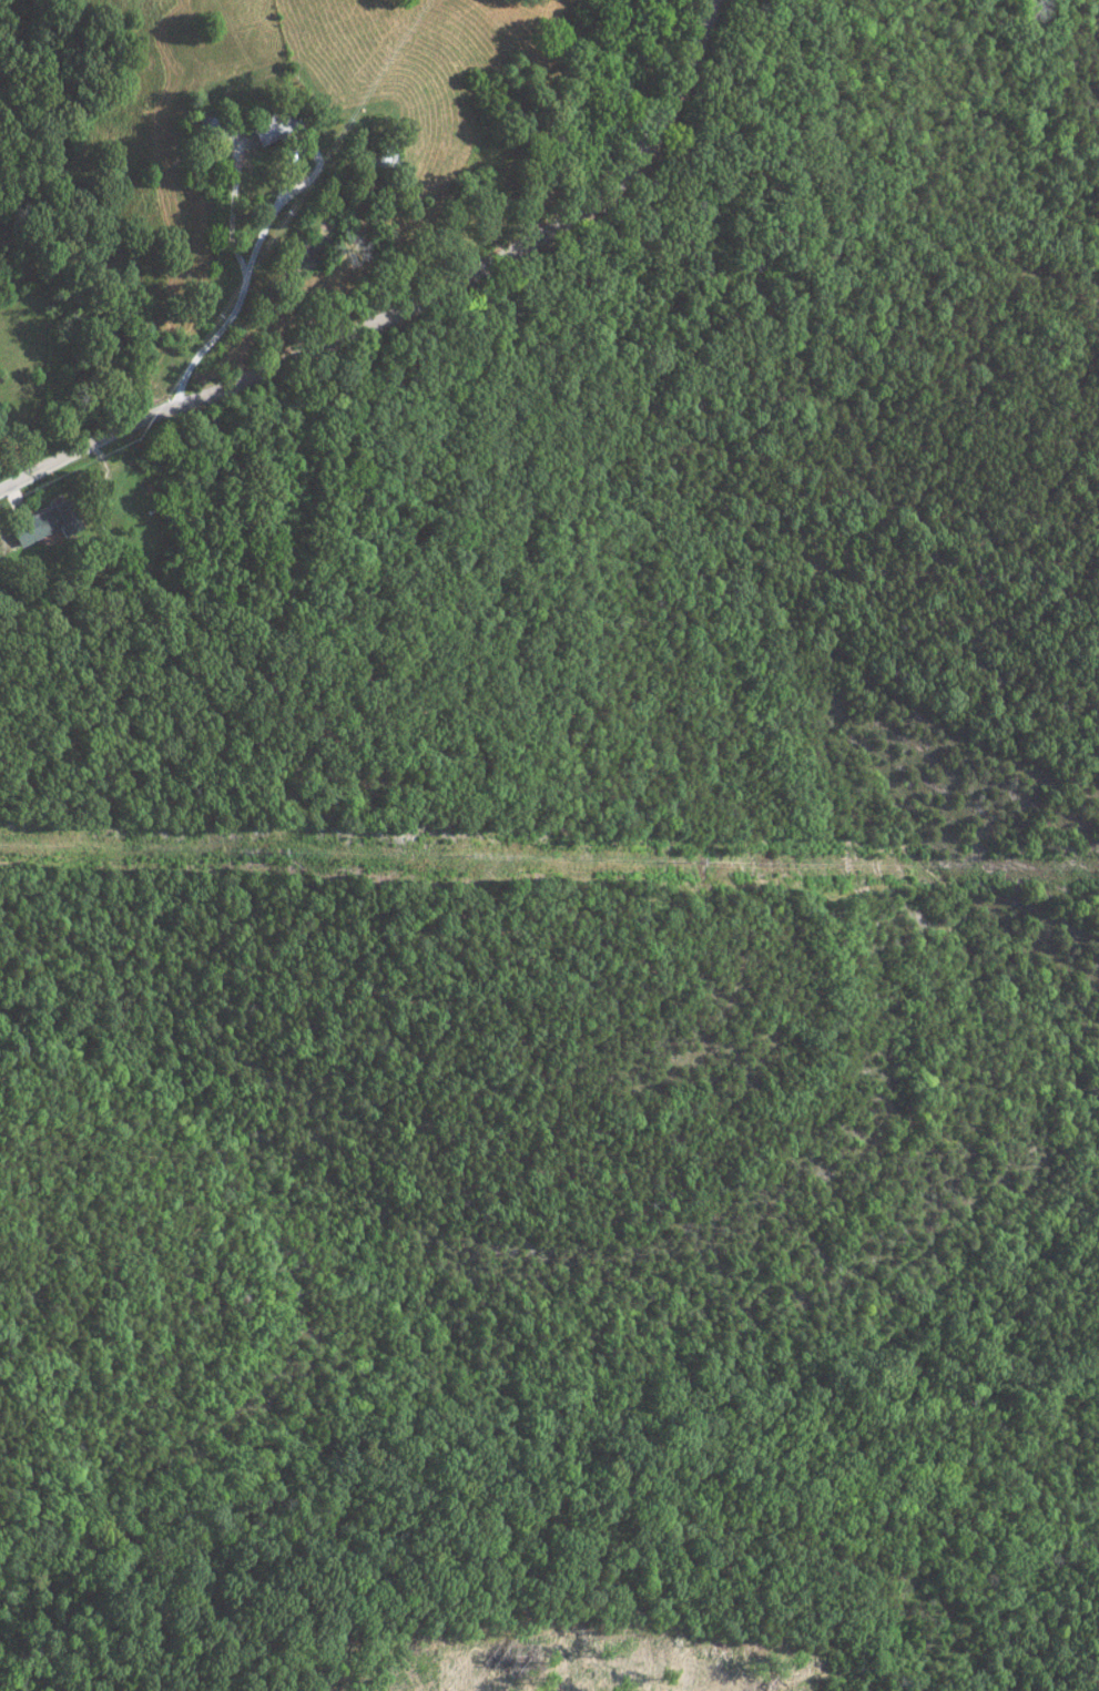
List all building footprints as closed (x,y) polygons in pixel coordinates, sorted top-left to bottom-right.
[(70,521),(62,502),(8,527),(17,546),(70,521)]
